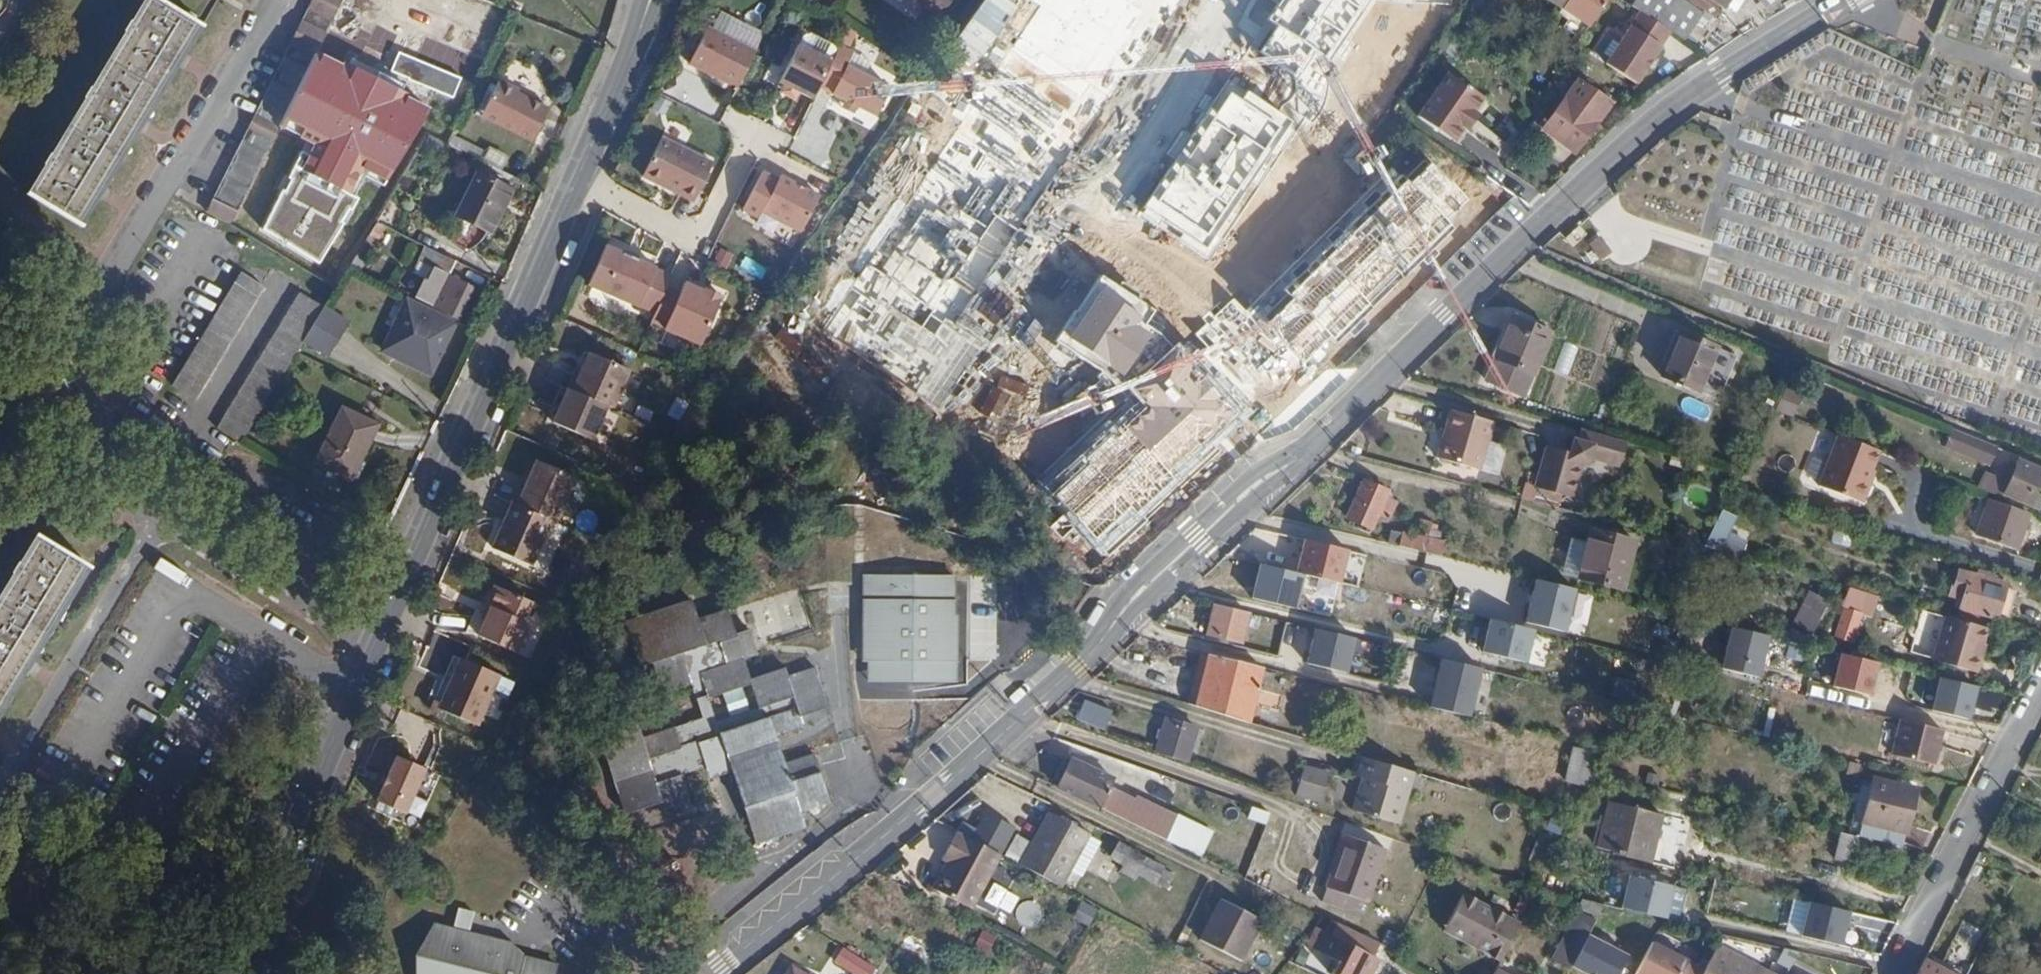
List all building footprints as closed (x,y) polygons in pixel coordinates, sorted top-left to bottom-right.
[(300,78),(340,0),(312,0),(278,67),(300,78)] [(943,12),(951,0),(926,0),(943,12)] [(1051,9),(1057,0),(1037,0),(1051,9)] [(1266,20),(1331,56),(1364,0),(1279,0),(1266,20)] [(1580,36),(1604,0),(1557,0),(1563,4),(1566,5),(1573,10),(1568,18),(1564,24),(1580,36)] [(1631,2),(1635,4),(1670,28),(1681,36),(1700,8),(1687,0),(1632,0),(1631,2)] [(148,2),(27,200),(78,231),(200,34),(148,2)] [(457,26),(462,18),(433,4),(406,59),(453,82),(476,35),(457,26)] [(1566,5),(1563,4),(1558,11),(1568,18),(1573,10),(1566,5)] [(1635,4),(1601,58),(1636,81),(1670,28),(1635,4)] [(853,315),(927,361),(1118,55),(1044,9),(853,315)] [(1858,23),(1853,33),(1863,38),(1868,29),(1858,23)] [(690,62),(739,87),(757,51),(707,26),(690,62)] [(782,81),(815,98),(821,87),(833,61),(799,44),(782,81)] [(430,109),(320,48),(275,129),(310,148),(306,157),(300,153),(257,230),(318,264),(354,200),(350,197),(361,176),(386,190),(430,109)] [(833,61),(821,87),(878,115),(892,87),(835,58),(833,61)] [(204,213),(226,227),(300,78),(278,67),(204,213)] [(1449,72),(1419,115),(1455,139),(1464,125),(1484,96),(1449,72)] [(1579,76),(1545,125),(1577,148),(1613,99),(1579,76)] [(1225,80),(1142,206),(1203,246),(1290,121),(1225,80)] [(549,107),(496,81),(479,117),(531,143),(549,107)] [(1489,98),(1484,96),(1464,125),(1469,128),(1489,98)] [(406,176),(432,187),(436,177),(459,187),(467,168),(443,158),(448,146),(424,136),(406,176)] [(644,177),(682,194),(684,189),(697,196),(701,187),(713,162),(663,138),(644,177)] [(1255,321),(1234,299),(1213,315),(1209,311),(1202,317),(1206,323),(1195,333),(1206,348),(1201,353),(1195,348),(1186,355),(1174,346),(1126,388),(1144,406),(1052,493),(1110,558),(1454,231),(1443,220),(1465,199),(1428,163),(1409,184),(1405,180),(1286,294),(1289,300),(1265,323),(1259,317),(1255,321)] [(517,191),(473,168),(449,213),(493,236),(517,191)] [(779,176),(761,213),(800,231),(817,196),(779,176)] [(684,189),(682,194),(694,200),(697,196),(684,189)] [(449,257),(425,245),(418,262),(420,264),(430,269),(425,280),(423,280),(413,297),(455,319),(470,288),(448,276),(442,272),(449,257)] [(664,289),(669,277),(653,270),(653,267),(604,245),(588,283),(638,305),(637,307),(653,314),(664,289)] [(442,272),(448,276),(456,261),(449,257),(442,272)] [(232,274),(163,388),(185,402),(255,287),(232,274)] [(653,314),(650,321),(664,328),(663,329),(697,345),(718,298),(703,292),(699,291),(682,284),(677,295),(664,289),(653,314)] [(1139,318),(1097,288),(1066,338),(1123,375),(1150,332),(1135,324),(1139,318)] [(209,432),(231,449),(293,353),(294,352),(302,339),(316,315),(319,310),(294,294),(209,432)] [(457,324),(404,297),(378,350),(432,376),(457,324)] [(1512,316),(1486,378),(1521,393),(1548,331),(1512,316)] [(1679,329),(1661,374),(1697,388),(1715,344),(1679,329)] [(572,373),(565,388),(605,405),(610,408),(627,369),(588,352),(577,373),(572,373)] [(605,405),(565,388),(550,424),(589,440),(605,405)] [(1492,418),(1450,406),(1437,454),(1479,467),(1492,418)] [(376,426),(340,408),(313,464),(349,481),(376,426)] [(1569,450),(1544,442),(1534,479),(1533,483),(1572,494),(1582,461),(1587,461),(1589,454),(1617,462),(1623,438),(1594,430),(1581,426),(1578,437),(1573,436),(1569,450)] [(1997,445),(1953,427),(1944,445),(1989,464),(1997,445)] [(1835,436),(1815,490),(1862,508),(1883,454),(1835,436)] [(1996,476),(2007,481),(2004,490),(2040,507),(2040,468),(2017,457),(2013,466),(2002,462),(1996,476)] [(514,504),(548,519),(553,522),(573,477),(533,460),(514,504)] [(1361,478),(1345,514),(1370,525),(1375,514),(1385,517),(1393,499),(1383,495),(1386,489),(1361,478)] [(1987,497),(1976,531),(2017,546),(2028,511),(1987,497)] [(514,504),(510,503),(490,548),(529,565),(548,519),(514,504)] [(1393,527),(1389,542),(1443,555),(1446,540),(1439,538),(1442,523),(1420,518),(1416,532),(1393,527)] [(1586,541),(1577,576),(1620,587),(1632,540),(1589,529),(1586,541)] [(0,606),(0,737),(104,565),(46,530),(0,606)] [(1563,572),(1577,576),(1586,541),(1571,538),(1563,572)] [(1303,541),(1297,575),(1305,578),(1338,586),(1346,552),(1303,541)] [(1260,564),(1249,600),(1294,614),(1305,578),(1297,575),(1260,564)] [(1996,613),(1998,608),(2005,585),(2006,581),(2005,580),(2007,573),(1980,565),(1977,570),(1961,565),(1950,598),(1996,613)] [(865,571),(864,612),(870,612),(869,655),(877,656),(876,668),(889,669),(889,676),(938,676),(938,669),(950,669),(950,657),(958,657),(959,613),(955,612),(957,573),(865,571)] [(1575,590),(1533,579),(1522,623),(1564,633),(1575,590)] [(495,585),(477,629),(479,638),(513,652),(526,624),(520,620),(528,600),(495,585)] [(2005,585),(1998,608),(2008,611),(2016,589),(2005,585)] [(1850,588),(1846,599),(1857,603),(1860,591),(1850,588)] [(1811,591),(1794,623),(1813,632),(1830,600),(1811,591)] [(637,661),(651,656),(708,638),(698,608),(693,593),(624,616),(637,661)] [(708,638),(651,656),(660,686),(692,677),(693,677),(704,674),(710,693),(754,679),(763,703),(797,692),(801,704),(721,729),(733,766),(756,840),(808,824),(803,807),(835,796),(818,747),(786,757),(777,729),(806,719),(804,711),(829,702),(816,662),(790,669),(787,662),(753,672),(747,653),(765,648),(757,622),(739,627),(730,599),(698,608),(708,638)] [(1251,612),(1219,604),(1211,634),(1243,642),(1251,612)] [(1844,607),(1835,634),(1848,638),(1857,610),(1844,607)] [(1984,625),(1945,614),(1933,660),(1977,673),(1979,667),(1982,656),(1978,654),(1980,642),(1984,625)] [(1523,662),(1530,631),(1485,621),(1478,652),(1523,662)] [(1768,637),(1730,627),(1719,670),(1757,680),(1768,637)] [(1354,638),(1314,628),(1305,664),(1344,675),(1354,638)] [(1201,652),(1188,703),(1198,706),(1212,654),(1201,652)] [(1212,654),(1198,706),(1249,721),(1265,667),(1238,660),(1212,654)] [(1873,664),(1837,654),(1828,686),(1864,696),(1873,664)] [(869,655),(869,656),(869,675),(889,676),(889,669),(876,668),(877,656),(869,655)] [(957,677),(958,657),(950,657),(950,669),(938,669),(938,676),(957,677)] [(460,658),(438,708),(475,724),(497,675),(460,658)] [(1481,669),(1440,658),(1428,704),(1468,714),(1481,669)] [(693,677),(692,677),(704,715),(677,723),(683,744),(675,747),(682,771),(710,761),(713,773),(733,766),(721,729),(801,704),(797,692),(763,703),(717,717),(710,693),(704,674),(693,677)] [(1930,684),(1922,714),(1945,720),(1952,690),(1930,684)] [(1085,695),(1076,714),(1101,725),(1110,706),(1085,695)] [(1167,717),(1157,751),(1184,759),(1195,726),(1167,717)] [(1945,728),(1901,717),(1893,753),(1937,763),(1945,728)] [(683,744),(677,723),(643,733),(638,718),(600,728),(626,810),(663,798),(666,804),(691,796),(682,771),(675,747),(683,744)] [(1218,732),(1211,751),(1235,759),(1241,739),(1218,732)] [(1586,786),(1593,753),(1571,748),(1564,781),(1586,786)] [(399,751),(379,795),(406,807),(425,763),(399,751)] [(1413,770),(1356,753),(1350,773),(1365,778),(1354,809),(1395,821),(1404,791),(1408,792),(1413,770)] [(1072,754),(1055,785),(1105,808),(1115,787),(1106,783),(1111,772),(1072,754)] [(1298,793),(1310,798),(1321,770),(1314,767),(1311,766),(1298,793)] [(1321,770),(1310,798),(1325,804),(1335,776),(1321,770)] [(1876,777),(1862,835),(1904,846),(1918,786),(1876,777)] [(1115,787),(1105,808),(1199,855),(1212,829),(1134,790),(1131,795),(1115,787)] [(1596,846),(1646,858),(1657,812),(1607,800),(1596,846)] [(1084,818),(1060,806),(1054,817),(1078,829),(1084,818)] [(982,811),(967,838),(997,854),(1011,827),(982,811)] [(1045,813),(1019,865),(1059,886),(1086,832),(1078,829),(1054,817),(1045,813)] [(967,838),(953,830),(938,859),(944,861),(930,888),(969,908),(997,854),(967,838)] [(1861,835),(1845,831),(1837,858),(1853,862),(1861,835)] [(1348,833),(1319,898),(1359,915),(1388,850),(1348,833)] [(1539,833),(1527,859),(1537,863),(1549,838),(1539,833)] [(1125,847),(1118,860),(1162,882),(1169,869),(1125,847)] [(1574,850),(1570,865),(1580,866),(1583,853),(1574,850)] [(1600,858),(1591,889),(1624,899),(1627,888),(1641,892),(1648,870),(1619,861),(1618,862),(1600,858)] [(1499,962),(1519,923),(1464,893),(1443,930),(1499,962)] [(1220,898),(1199,938),(1239,959),(1260,919),(1220,898)] [(1800,945),(1845,952),(1851,912),(1807,905),(1800,945)] [(1551,961),(1568,969),(1594,920),(1576,911),(1551,961)] [(1342,924),(1336,935),(1323,929),(1314,948),(1337,959),(1331,972),(1335,973),(1367,973),(1376,955),(1368,951),(1373,940),(1342,924)] [(422,973),(553,973),(555,965),(506,954),(508,945),(432,928),(426,955),(419,960),(424,967),(422,973)] [(1776,944),(1745,937),(1742,951),(1773,958),(1776,944)] [(1704,967),(1652,940),(1634,973),(1701,973),(1704,967)] [(843,944),(833,960),(856,973),(869,973),(876,964),(843,944)] [(1785,973),(1803,973),(1814,953),(1798,949),(1785,973)] [(1958,973),(1966,973),(1968,971),(1927,950),(1924,956),(1958,973)] [(1823,955),(1812,973),(1839,973),(1838,973),(1842,965),(1823,955)] [(1924,956),(1915,973),(1958,973),(1924,956)] [(1707,962),(1704,967),(1701,973),(1730,973),(1707,962)] [(784,973),(808,973),(791,963),(784,973)]
